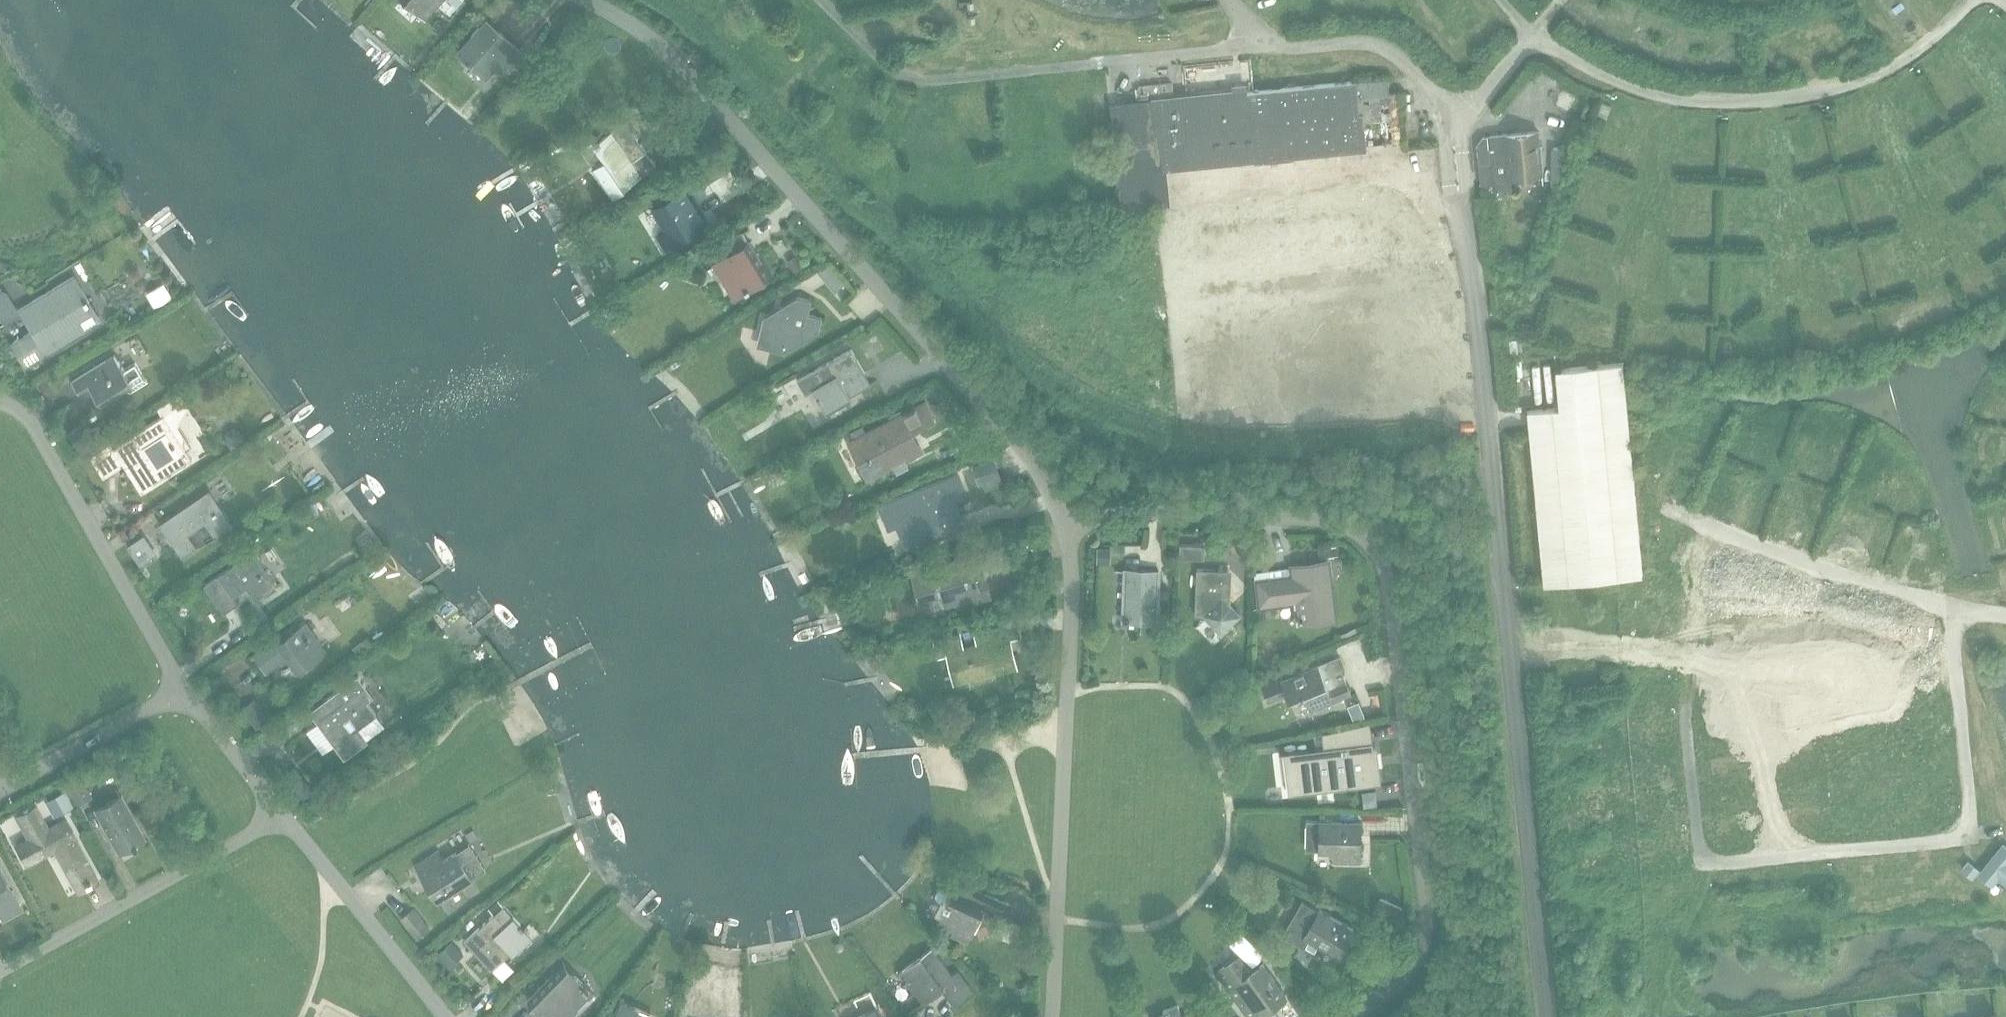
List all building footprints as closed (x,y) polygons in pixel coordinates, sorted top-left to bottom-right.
[(442,0),(405,0),(426,18),(442,0)] [(717,10),(730,15),(736,1),(734,0),(721,0),(717,10)] [(1981,38),(1987,27),(1976,19),(1969,30),(1981,38)] [(503,75),(522,53),(486,21),(457,53),(486,79),(496,68),(503,75)] [(1199,69),(1184,67),(1182,77),(1197,80),(1199,69)] [(1355,81),(1156,100),(1114,104),(1124,206),(1157,202),(1166,201),(1163,174),(1162,164),(1240,156),(1241,164),(1255,162),(1255,155),(1361,144),(1355,81)] [(1792,136),(1805,131),(1800,118),(1787,123),(1792,136)] [(580,147),(593,165),(613,194),(656,164),(625,120),(598,139),(595,136),(580,147)] [(1511,180),(1543,177),(1538,130),(1489,135),(1490,136),(1483,136),(1478,143),(1482,182),(1488,187),(1495,186),(1495,188),(1512,186),(1511,180)] [(1551,137),(1546,173),(1559,175),(1564,139),(1551,137)] [(1591,167),(1603,171),(1607,159),(1596,154),(1591,167)] [(671,245),(705,223),(684,189),(649,210),(671,245)] [(739,294),(766,276),(746,244),(749,242),(742,231),(722,245),(728,255),(718,261),(739,294)] [(791,262),(799,254),(788,244),(780,252),(791,262)] [(845,283),(827,263),(818,271),(835,291),(845,283)] [(3,277),(10,290),(22,283),(14,270),(3,277)] [(80,287),(73,276),(21,307),(35,329),(14,342),(22,356),(36,347),(42,356),(48,352),(100,321),(89,302),(91,301),(82,286),(80,287)] [(19,306),(0,279),(0,308),(5,315),(19,306)] [(764,316),(756,345),(784,352),(818,331),(822,317),(809,313),(812,299),(798,296),(764,316)] [(1704,323),(1704,310),(1691,310),(1691,323),(1704,323)] [(813,388),(825,409),(871,383),(851,349),(797,379),(805,393),(813,388)] [(134,361),(124,368),(114,354),(72,382),(79,393),(93,384),(98,391),(95,393),(103,405),(128,389),(131,393),(148,381),(134,361)] [(1543,583),(1643,574),(1623,361),(1555,367),(1559,406),(1527,409),(1543,583)] [(90,457),(104,477),(124,464),(130,472),(139,466),(144,474),(137,478),(145,490),(192,459),(186,449),(191,446),(178,426),(188,406),(180,393),(157,408),(162,415),(113,447),(110,443),(90,457)] [(866,478),(921,450),(902,415),(847,442),(866,478)] [(981,478),(1001,471),(994,453),(974,461),(981,478)] [(1736,504),(1747,507),(1757,468),(1745,465),(1736,504)] [(954,499),(965,495),(958,477),(934,487),(933,485),(897,499),(899,505),(890,508),(906,550),(952,532),(949,524),(962,519),(954,499)] [(209,490),(198,497),(173,514),(177,520),(164,529),(180,553),(194,543),(188,533),(202,524),(210,535),(231,522),(209,490)] [(157,553),(144,533),(127,545),(140,564),(157,553)] [(1205,558),(1205,545),(1180,544),(1180,557),(1205,558)] [(994,548),(933,565),(913,571),(918,587),(938,581),(944,604),(974,595),(975,600),(990,596),(985,579),(976,581),(972,569),(997,562),(994,548)] [(255,599),(276,584),(254,551),(204,584),(223,612),(238,603),(233,596),(247,587),(255,599)] [(1269,569),(1270,576),(1255,578),(1258,609),(1297,604),(1299,621),(1333,616),(1328,579),(1324,579),(1322,563),(1269,569)] [(1221,633),(1240,614),(1222,596),(1224,569),(1197,568),(1195,614),(1202,614),(1221,633)] [(1027,587),(1028,590),(1035,588),(1034,585),(1037,584),(1034,571),(1021,575),(1024,588),(1027,587)] [(1156,621),(1158,579),(1125,578),(1123,619),(1156,621)] [(1044,585),(1035,588),(1028,590),(1023,591),(1026,604),(1047,598),(1044,585)] [(1639,589),(1639,600),(1658,600),(1658,589),(1639,589)] [(297,672),(327,651),(305,621),(282,638),(280,635),(253,653),(263,668),(279,658),(281,662),(287,658),(297,672)] [(1008,637),(1020,634),(1017,622),(974,633),(976,642),(963,645),(960,632),(933,639),(937,656),(946,653),(953,681),(1007,668),(1002,648),(1010,646),(1008,637)] [(1262,686),(1268,701),(1286,693),(1288,697),(1300,692),(1302,696),(1304,695),(1310,710),(1351,693),(1338,660),(1320,667),(1318,663),(1262,686)] [(316,720),(335,745),(344,758),(368,741),(358,728),(376,715),(366,702),(373,697),(358,675),(337,690),(344,700),(316,720)] [(254,726),(265,719),(253,698),(241,705),(254,726)] [(1327,747),(1289,751),(1294,791),(1377,781),(1373,750),(1372,741),(1369,741),(1367,721),(1325,731),(1327,747)] [(295,768),(285,775),(302,798),(312,791),(295,768)] [(94,808),(117,851),(144,837),(121,793),(94,808)] [(16,845),(26,863),(55,847),(77,886),(84,882),(85,883),(91,880),(90,879),(95,876),(73,837),(75,836),(65,818),(47,828),(35,805),(17,814),(29,837),(16,845)] [(1359,861),(1359,820),(1320,820),(1319,850),(1333,850),(1333,861),(1359,861)] [(2003,845),(1980,873),(1992,882),(1997,875),(2005,882),(2005,847),(2003,845)] [(439,899),(472,877),(455,852),(444,859),(438,850),(416,864),(439,899)] [(19,907),(0,872),(0,917),(19,907)] [(1004,915),(1009,904),(987,894),(985,897),(955,883),(939,918),(971,931),(982,906),(1004,915)] [(1380,898),(1374,911),(1396,921),(1402,908),(1380,898)] [(1334,964),(1353,928),(1304,901),(1284,937),(1334,964)] [(511,952),(531,934),(504,904),(465,940),(491,969),(510,952),(511,952)] [(400,917),(417,939),(430,929),(413,907),(400,917)] [(449,930),(432,945),(444,959),(461,944),(449,930)] [(954,1004),(973,991),(966,981),(960,985),(932,947),(899,971),(922,1003),(947,984),(952,991),(947,994),(954,1004)] [(1237,998),(1251,1016),(1255,1016),(1285,994),(1261,962),(1250,971),(1238,954),(1216,970),(1237,998)] [(590,988),(568,968),(531,1004),(545,1016),(562,1016),(590,988)] [(1304,1016),(1315,1007),(1301,988),(1289,996),(1304,1016)] [(652,1015),(624,1002),(617,1016),(651,1016),(652,1015)] [(1196,1011),(1182,1016),(1177,1005),(1154,1015),(1155,1016),(1199,1016),(1196,1011)] [(878,1006),(855,1016),(883,1016),(878,1006)]
